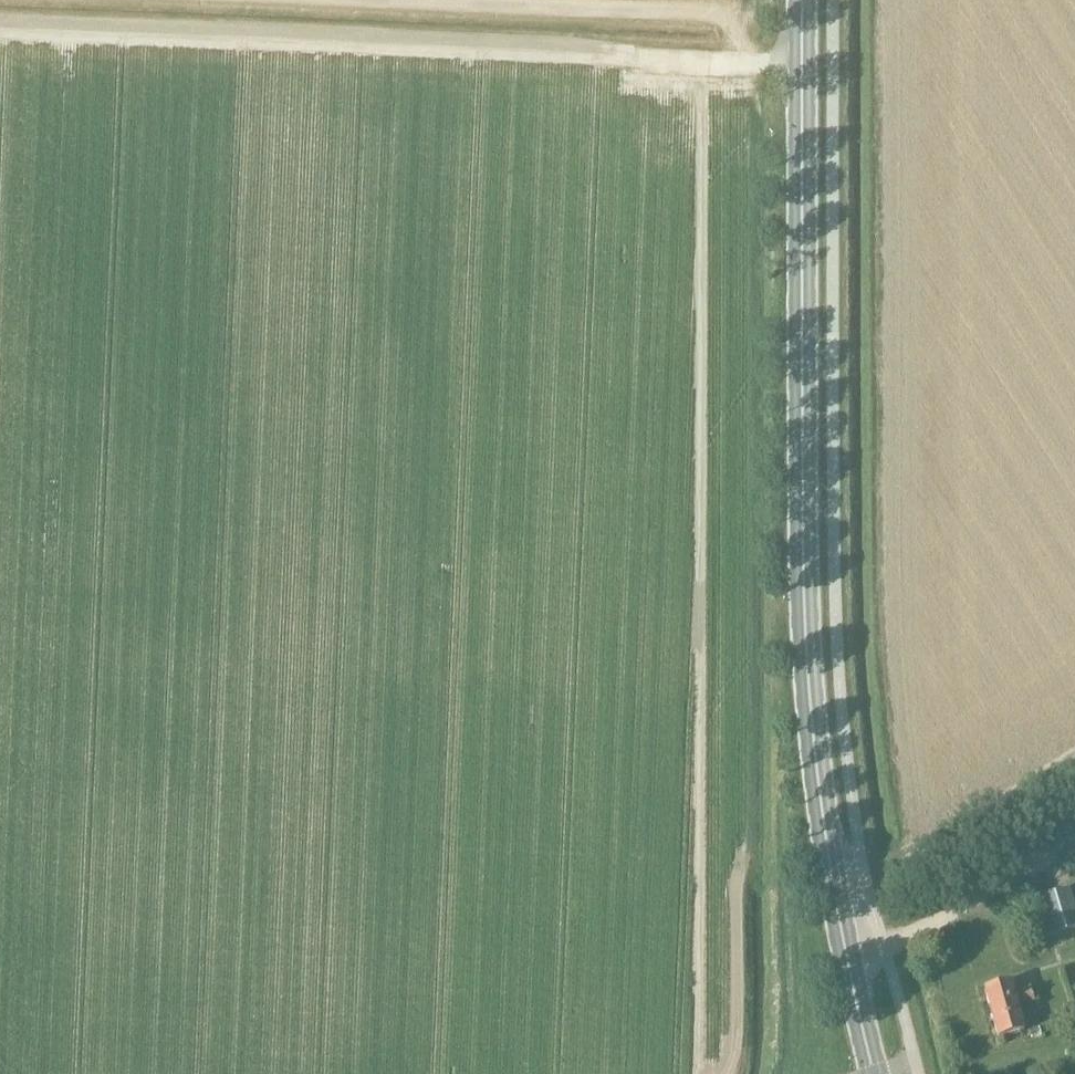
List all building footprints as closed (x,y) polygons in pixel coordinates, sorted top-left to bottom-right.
[(1063,932),(1074,928),(1074,905),(1070,888),(1038,898),(1050,936),(1063,932)] [(1017,1006),(1035,1001),(1030,986),(1013,991),(1011,983),(985,990),(999,1037),(1024,1030),(1017,1006)]
